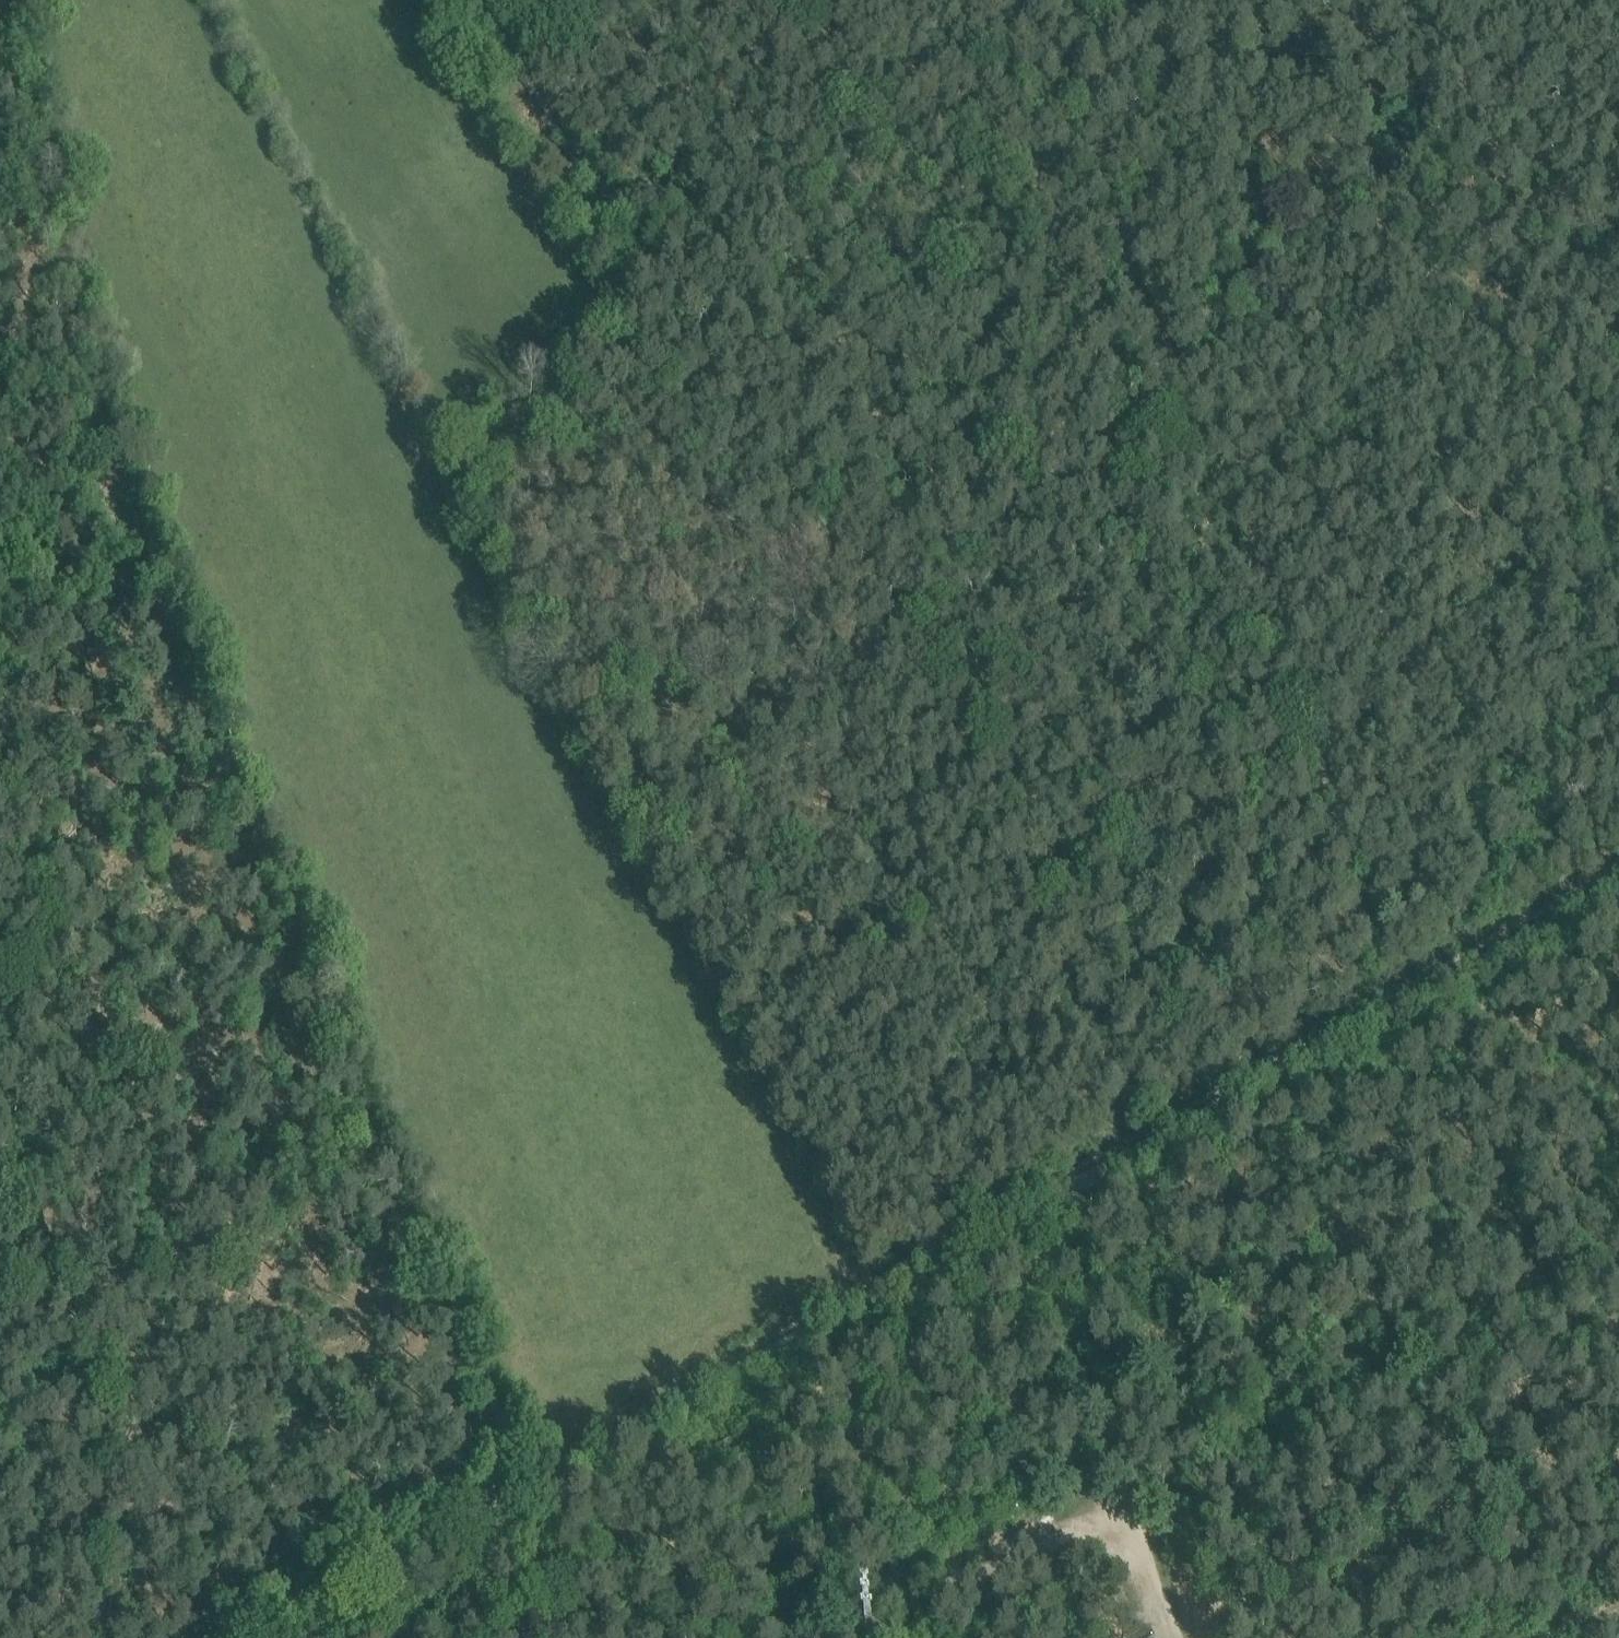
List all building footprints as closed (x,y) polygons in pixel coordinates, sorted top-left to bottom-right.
[(731,1440),(715,1449),(721,1460),(737,1450),(731,1440)]
